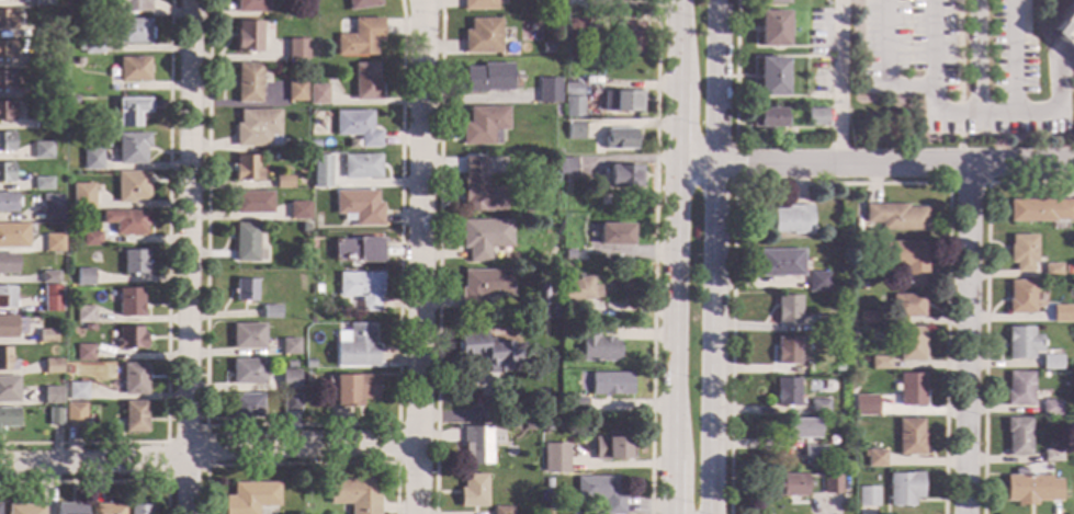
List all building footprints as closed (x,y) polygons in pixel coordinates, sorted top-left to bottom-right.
[(109,11),(109,0),(149,0),(149,12),(109,11)] [(236,12),(236,0),(268,0),(268,12),(236,12)] [(349,11),(347,0),(380,0),(381,5),(349,11)] [(463,11),(463,0),(495,0),(495,11),(463,11)] [(566,11),(566,0),(586,0),(586,10),(566,11)] [(1064,47),(1073,55),(1073,0),(1048,34),(1064,47)] [(13,28),(0,28),(0,10),(13,10),(13,28)] [(787,48),(759,47),(759,11),(787,11),(787,48)] [(587,34),(569,34),(568,18),(587,16),(587,34)] [(149,27),(151,27),(151,39),(149,39),(149,44),(118,44),(118,19),(149,19),(149,27)] [(382,20),(382,42),(375,42),(375,56),(336,55),(336,35),(353,35),(354,19),(382,20)] [(500,54),(464,54),(464,31),(470,31),(470,19),(500,19),(500,54)] [(260,52),(236,52),(236,30),(237,30),(238,21),(261,21),(260,52)] [(58,36),(39,36),(39,23),(58,23),(58,36)] [(643,54),(621,54),(621,35),(614,35),(614,24),(622,24),(622,23),(644,23),(643,54)] [(95,36),(101,37),(101,54),(83,54),(83,52),(77,52),(77,39),(82,39),(82,36),(86,36),(86,31),(97,31),(95,36)] [(307,59),(287,59),(287,39),(307,39),(307,59)] [(12,59),(0,59),(0,41),(12,41),(12,59)] [(555,53),(543,54),(542,44),(555,43),(555,53)] [(43,67),(25,67),(25,54),(29,54),(43,55),(43,67)] [(148,81),(118,81),(118,57),(148,57),(148,81)] [(785,96),(757,95),(758,58),(785,58),(785,96)] [(260,103),(236,103),(237,64),(261,64),(260,103)] [(377,84),(381,84),(381,101),(353,101),(354,64),(377,64),(377,84)] [(511,90),(486,90),(486,92),(464,92),(464,68),(482,67),(482,65),(511,65),(511,90)] [(12,90),(0,90),(0,72),(12,72),(12,90)] [(559,103),(539,103),(538,79),(559,79),(559,103)] [(305,101),(286,101),(286,82),(305,82),(305,101)] [(581,95),(564,95),(565,83),(581,84),(581,95)] [(56,99),(37,99),(37,84),(56,84),(56,99)] [(327,105),(308,105),(308,84),(325,84),(327,84),(327,105)] [(642,112),(603,112),(603,91),(610,91),(642,91),(642,112)] [(583,117),(565,117),(565,98),(584,98),(583,117)] [(148,113),(138,113),(138,127),(117,126),(117,112),(116,112),(116,99),(148,100),(148,113)] [(12,121),(0,121),(0,102),(12,102),(12,121)] [(507,130),(499,130),(499,145),(462,145),(462,123),(468,123),(468,107),(507,107),(507,130)] [(783,127),(771,127),(771,130),(760,130),(760,127),(751,127),(751,108),(783,110),(783,127)] [(826,127),(807,127),(807,108),(826,108),(826,127)] [(279,135),(278,135),(278,145),(269,145),(269,146),(235,146),(235,124),(239,124),(239,111),(280,112),(279,135)] [(371,130),(381,130),(380,147),(359,147),(359,136),(335,135),(335,112),(371,112),(371,130)] [(50,128),(33,128),(33,117),(50,117),(50,128)] [(584,139),(567,140),(567,124),(584,124),(584,139)] [(635,129),(635,149),(604,149),(604,137),(608,137),(608,129),(635,129)] [(12,151),(0,151),(0,133),(12,134),(12,151)] [(147,147),(144,147),(144,165),(117,164),(117,134),(148,134),(147,147)] [(50,159),(33,159),(33,142),(50,142),(50,159)] [(101,150),(101,170),(81,170),(82,150),(101,150)] [(329,187),(312,187),(313,155),(329,156),(329,187)] [(380,178),(342,178),(342,155),(343,155),(380,156),(380,178)] [(257,170),(261,170),(261,181),(233,180),(233,165),(236,165),(236,156),(257,157),(257,170)] [(485,189),(504,189),(504,212),(464,212),(464,203),(462,203),(462,180),(464,180),(464,158),(485,158),(485,189)] [(576,176),(557,178),(557,159),(576,158),(576,176)] [(11,182),(0,182),(0,164),(11,164),(11,182)] [(641,187),(609,187),(609,165),(641,167),(641,187)] [(147,199),(133,199),(133,204),(116,203),(116,172),(147,172),(147,199)] [(292,189),(275,189),(275,176),(292,176),(292,189)] [(50,190),(33,190),(33,178),(50,178),(50,190)] [(272,214),(234,213),(234,192),(272,193),(272,214)] [(375,203),(382,203),(382,226),(354,225),(354,221),(342,221),(342,214),(333,214),(333,192),(375,192),(375,203)] [(14,213),(0,212),(0,193),(13,193),(13,197),(18,197),(16,207),(14,207),(14,213)] [(60,221),(41,221),(42,194),(60,194),(60,221)] [(93,208),(75,207),(75,194),(93,195),(93,208)] [(1008,199),(1073,199),(1073,220),(1054,220),(1054,222),(1008,222),(1008,199)] [(308,219),(289,219),(289,202),(308,203),(308,219)] [(905,207),(926,207),(926,231),(880,231),(880,230),(866,230),(866,224),(864,224),(864,205),(905,204),(905,207)] [(811,235),(791,235),(791,232),(771,232),(770,209),(792,208),(792,205),(810,205),(811,235)] [(147,227),(145,226),(145,235),(113,235),(113,224),(101,224),(101,212),(147,212),(147,227)] [(510,247),(488,247),(488,262),(467,262),(467,248),(460,248),(460,220),(510,220),(510,247)] [(257,249),(259,249),(259,259),(257,259),(257,262),(234,262),(234,224),(257,224),(257,249)] [(631,245),(598,245),(599,224),(632,225),(631,245)] [(26,248),(0,248),(0,225),(26,225),(26,248)] [(100,247),(81,245),(81,231),(100,232),(100,247)] [(61,252),(44,252),(44,235),(61,235),(61,252)] [(1035,263),(1030,263),(1030,272),(1014,272),(1014,263),(1008,263),(1008,244),(1009,244),(1009,236),(1035,235),(1035,263)] [(382,263),(357,263),(357,259),(349,259),(349,262),(332,262),(332,240),(357,241),(357,238),(382,239),(382,263)] [(923,260),(925,260),(926,287),(905,287),(905,267),(879,267),(879,242),(923,242),(923,260)] [(802,276),(757,277),(757,266),(758,266),(758,250),(802,250),(802,276)] [(145,274),(122,274),(123,251),(146,251),(145,274)] [(573,260),(564,260),(564,251),(573,251),(573,260)] [(14,274),(0,274),(0,254),(14,254),(14,274)] [(1060,277),(1043,277),(1043,264),(1060,264),(1060,277)] [(92,285),(75,285),(75,269),(92,269),(92,285)] [(511,296),(479,296),(479,312),(460,312),(460,288),(462,288),(462,271),(511,271),(511,296)] [(57,284),(39,283),(39,272),(57,272),(57,284)] [(826,293),(806,293),(806,272),(826,272),(826,293)] [(381,296),(378,296),(377,311),(359,311),(359,296),(337,296),(337,274),(382,274),(381,296)] [(591,286),(597,285),(598,298),(575,300),(576,310),(563,311),(561,283),(576,282),(576,277),(590,276),(591,286)] [(256,301),(234,300),(234,279),(256,279),(256,301)] [(1033,313),(1007,313),(1007,300),(1008,300),(1008,281),(1033,281),(1033,313)] [(554,297),(545,298),(545,305),(539,305),(538,284),(553,283),(554,297)] [(60,312),(42,311),(42,286),(60,286),(60,312)] [(12,308),(0,308),(0,287),(12,287),(12,308)] [(142,317),(117,316),(117,289),(143,289),(142,317)] [(923,317),(892,318),(892,295),(923,295),(923,317)] [(799,323),(776,323),(777,296),(799,296),(799,323)] [(279,319),(262,319),(262,306),(279,306),(279,319)] [(93,322),(75,322),(75,307),(93,307),(93,322)] [(1061,322),(1042,322),(1042,310),(1060,310),(1061,322)] [(879,323),(860,323),(859,311),(879,311),(879,323)] [(830,331),(814,331),(814,315),(832,316),(830,331)] [(14,338),(0,338),(0,316),(14,317),(14,338)] [(596,338),(610,338),(610,341),(618,341),(618,361),(580,362),(579,343),(577,343),(577,322),(596,322),(596,338)] [(371,345),(376,345),(376,366),(333,365),(333,343),(336,344),(337,332),(347,332),(347,323),(372,324),(371,345)] [(263,349),(231,349),(231,324),(263,324),(263,349)] [(924,362),(898,362),(898,327),(924,327),(924,362)] [(139,334),(145,334),(145,349),(117,349),(117,347),(114,347),(114,340),(117,340),(117,328),(139,328),(139,334)] [(1031,335),(1039,335),(1040,352),(1031,352),(1031,359),(1006,359),(1006,328),(1031,328),(1031,335)] [(54,343),(36,343),(36,330),(54,331),(54,343)] [(485,344),(494,343),(494,342),(507,341),(507,343),(520,342),(521,357),(519,357),(520,363),(509,364),(509,366),(484,368),(483,355),(456,357),(454,334),(482,331),(485,344)] [(798,365),(775,364),(776,336),(798,338),(798,365)] [(297,355),(280,355),(280,339),(297,339),(297,355)] [(92,345),(92,361),(75,361),(75,345),(92,345)] [(14,370),(0,370),(0,349),(9,349),(9,361),(14,361),(14,370)] [(1060,369),(1040,369),(1040,356),(1060,356),(1060,369)] [(890,369),(871,369),(871,357),(890,357),(890,369)] [(60,374),(43,373),(43,358),(60,359),(60,374)] [(262,385),(230,384),(230,359),(262,359),(262,385)] [(145,396),(122,396),(122,364),(145,364),(145,396)] [(297,390),(280,390),(280,370),(297,370),(297,390)] [(631,395),(590,395),(590,373),(631,373),(631,395)] [(1031,406),(1005,406),(1005,391),(1006,391),(1006,373),(1031,373),(1031,406)] [(924,407),(898,406),(898,374),(924,374),(924,407)] [(374,400),(361,400),(360,408),(335,408),(335,406),(333,406),(333,375),(375,375),(374,400)] [(16,403),(0,403),(0,377),(18,377),(16,403)] [(796,407),(775,406),(775,378),(798,379),(796,407)] [(86,400),(67,400),(67,382),(86,382),(86,400)] [(60,404),(42,404),(42,387),(60,387),(60,404)] [(261,418),(230,418),(230,395),(261,395),(261,418)] [(298,412),(281,412),(281,395),(298,395),(298,412)] [(827,412),(809,413),(809,400),(826,399),(827,412)] [(890,415),(861,416),(861,399),(890,399),(890,415)] [(144,433),(123,433),(123,401),(145,401),(144,433)] [(1059,415),(1040,415),(1040,401),(1059,401),(1059,415)] [(59,425),(46,425),(47,408),(60,408),(59,425)] [(80,426),(64,426),(64,408),(80,408),(80,426)] [(16,427),(0,427),(0,409),(18,409),(16,427)] [(1028,456),(1006,457),(1005,433),(1004,433),(1004,419),(1028,419),(1028,456)] [(816,438),(784,438),(784,420),(816,420),(816,438)] [(920,434),(923,434),(923,455),(897,455),(897,420),(920,420),(920,434)] [(500,444),(488,444),(488,465),(463,465),(463,444),(461,444),(461,427),(500,427),(500,444)] [(615,437),(624,436),(624,438),(631,438),(631,458),(625,458),(625,460),(593,460),(592,437),(606,437),(606,433),(615,433),(615,437)] [(823,462),(802,462),(802,446),(823,446),(823,462)] [(884,467),(866,467),(866,458),(862,458),(862,450),(884,450),(884,467)] [(1059,461),(1041,461),(1041,450),(1059,450),(1059,461)] [(561,460),(561,472),(543,472),(543,460),(561,460)] [(1025,476),(1049,476),(1049,480),(1059,479),(1059,501),(1033,501),(1033,505),(1014,505),(1014,502),(1004,502),(1004,476),(1013,476),(1013,469),(1025,469),(1025,476)] [(920,499),(913,499),(913,506),(888,506),(888,473),(908,473),(908,472),(920,472),(920,499)] [(485,507),(457,507),(457,489),(462,489),(462,475),(485,475),(485,507)] [(804,496),(803,496),(803,506),(787,506),(787,496),(775,496),(775,487),(770,487),(770,478),(779,477),(779,475),(803,475),(804,496)] [(839,494),(822,494),(822,476),(839,476),(839,494)] [(622,491),(622,513),(602,513),(602,501),(576,501),(576,478),(615,478),(615,491),(622,491)] [(377,495),(377,513),(349,513),(349,504),(328,504),(328,480),(370,479),(370,495),(377,495)] [(257,506),(257,513),(224,513),(224,495),(231,495),(231,483),(278,483),(278,506),(257,506)] [(877,506),(857,506),(857,487),(877,487),(877,506)] [(123,504),(123,513),(93,513),(93,504),(105,504),(105,501),(110,501),(110,504),(123,504)] [(84,504),(84,513),(55,513),(55,503),(84,504)] [(43,505),(43,513),(7,513),(7,504),(43,505)] [(149,506),(149,513),(128,513),(128,505),(149,506)]
